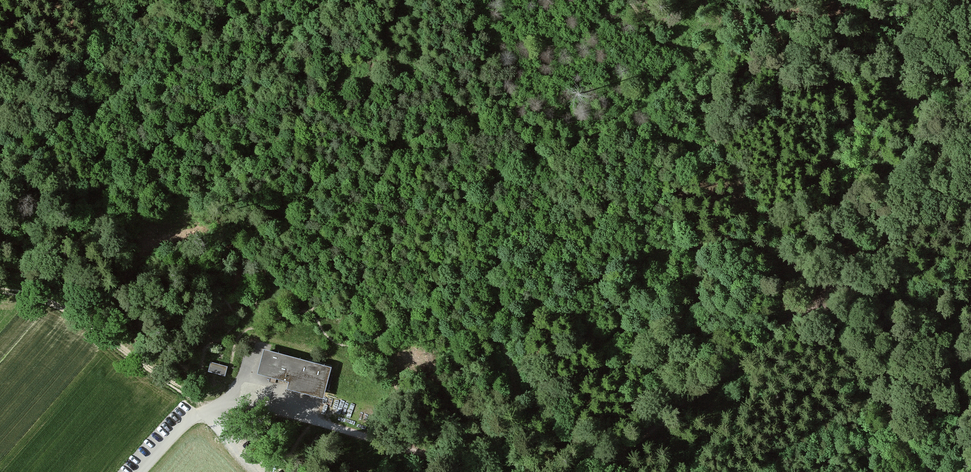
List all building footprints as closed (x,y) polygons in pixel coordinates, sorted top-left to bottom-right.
[(330,364),(265,346),(259,369),(290,377),(288,384),(323,393),(330,364)] [(227,365),(211,361),(209,369),(225,373),(227,365)]
